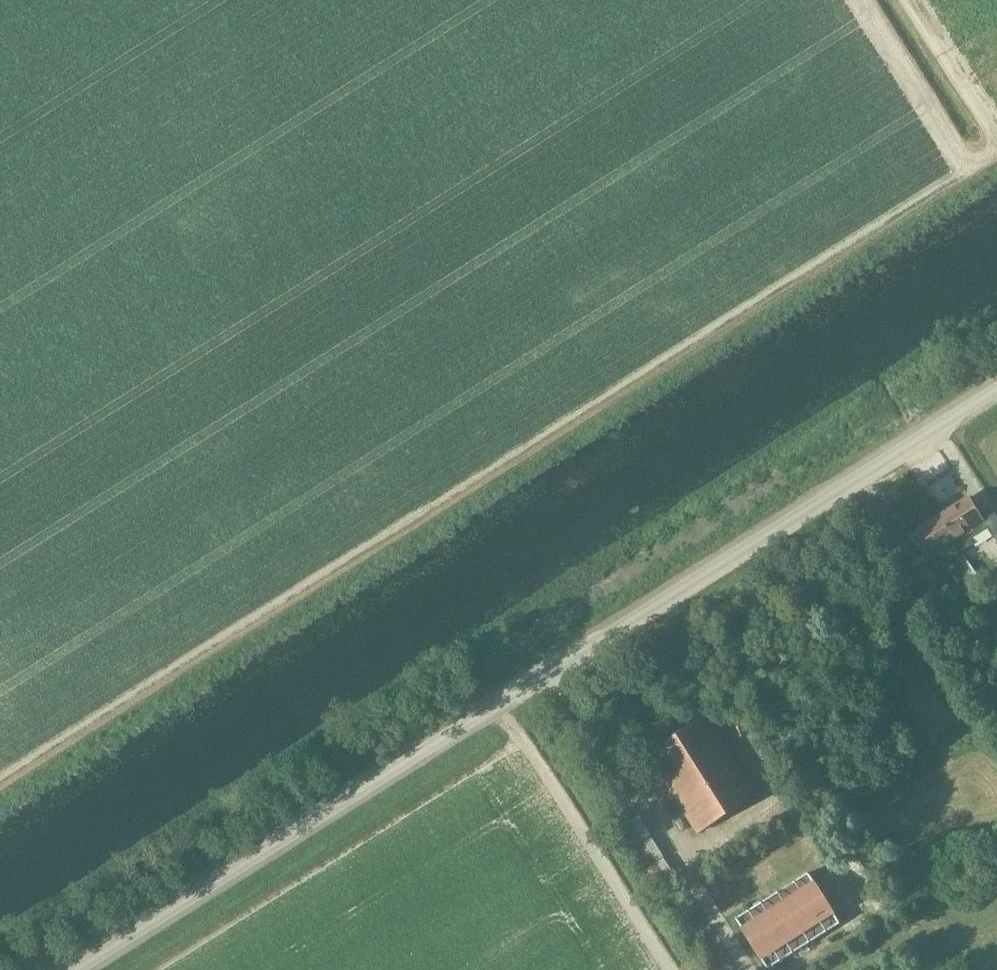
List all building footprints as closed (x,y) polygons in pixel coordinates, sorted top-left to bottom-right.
[(941,455),(916,467),(922,480),(948,468),(941,455)] [(955,539),(963,551),(974,544),(971,540),(989,528),(996,541),(996,516),(995,513),(984,520),(970,497),(940,516),(955,539)] [(925,557),(955,539),(940,516),(911,534),(925,557)] [(948,619),(958,612),(950,597),(937,604),(948,619)] [(697,834),(756,797),(708,719),(648,756),(697,834)] [(608,819),(613,815),(608,807),(603,810),(608,819)] [(734,920),(765,969),(768,969),(839,926),(808,875),(734,920)]
